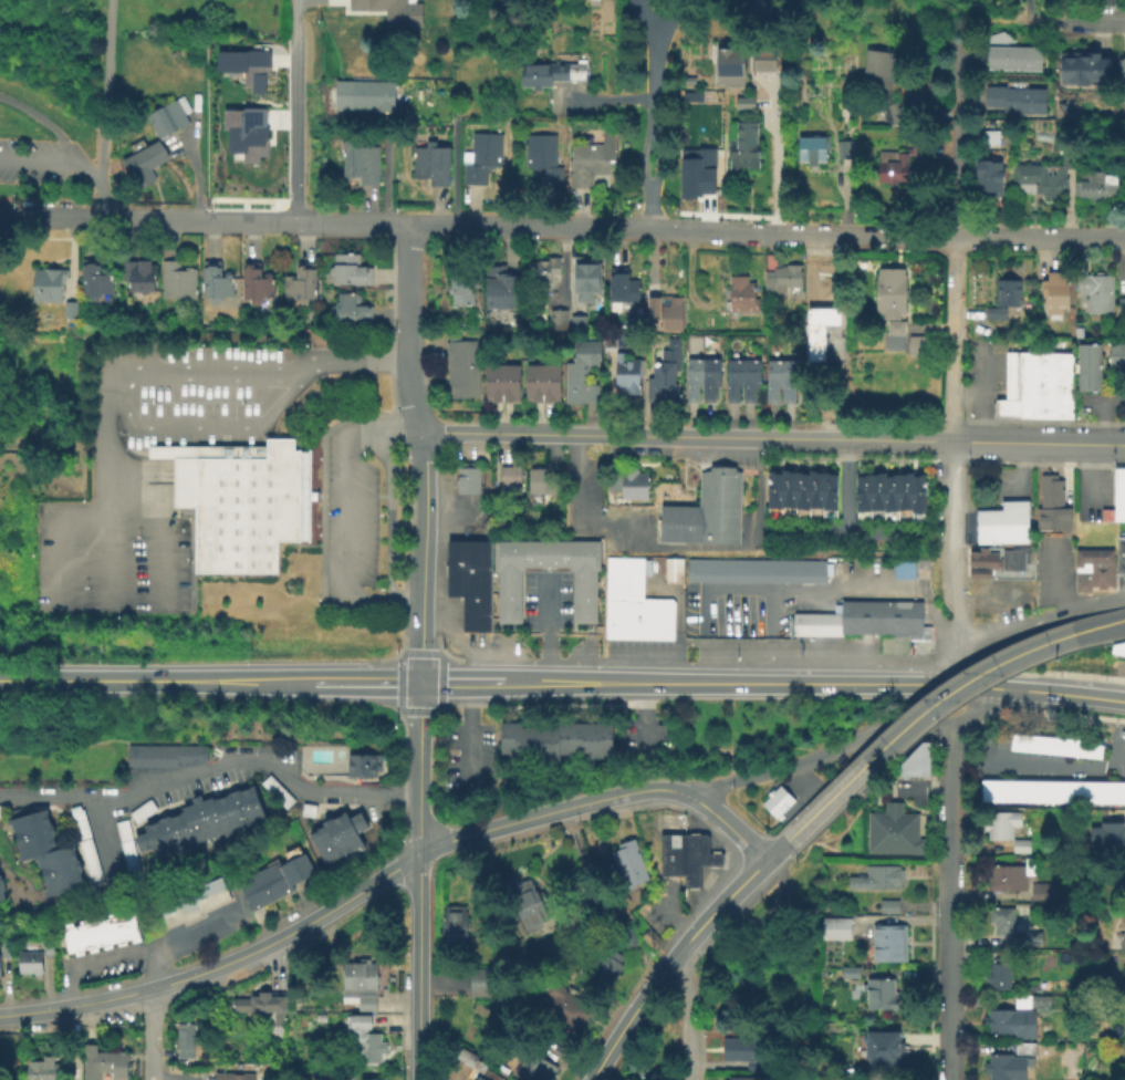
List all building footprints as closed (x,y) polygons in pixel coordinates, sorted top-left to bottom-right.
[(347,7),(347,0),(414,0),(414,1),(419,1),(419,25),(384,25),(384,9),(379,9),(379,10),(365,10),(365,7),(347,7)] [(1010,41),(1010,50),(1042,51),(1041,73),(983,72),(985,40),(1001,33),(1010,41)] [(716,43),(716,76),(717,76),(717,83),(742,83),(742,76),(743,76),(743,43),(716,43)] [(897,50),(894,87),(865,84),(867,46),(897,50)] [(213,71),(226,71),(226,77),(242,77),(242,85),(249,85),(249,92),(263,92),(263,74),(268,74),(269,50),(247,49),(247,51),(213,51),(213,71)] [(774,70),(774,50),(751,50),(751,71),(774,70)] [(1107,85),(1059,86),(1058,55),(1107,54),(1107,85)] [(586,60),(586,80),(553,81),(553,86),(543,86),(543,90),(534,90),(534,86),(523,86),(523,64),(534,64),(534,63),(579,63),(579,60),(586,60)] [(334,110),(334,80),(393,81),(393,110),(334,110)] [(566,114),(565,80),(550,81),(551,114),(566,114)] [(1048,89),(1048,114),(1021,113),(1021,112),(1006,111),(1006,106),(988,106),(988,86),(1008,86),(1008,87),(1048,89)] [(753,96),(735,96),(735,108),(753,108),(753,96)] [(134,196),(116,164),(157,142),(144,118),(181,97),(190,113),(183,117),(188,128),(158,145),(167,162),(149,172),(156,183),(134,196)] [(910,115),(894,121),(888,102),(905,97),(910,115)] [(228,128),(222,128),(222,108),(241,108),(241,107),(264,106),(264,127),(267,127),(267,137),(267,156),(257,156),(257,162),(241,163),(241,160),(231,160),(231,153),(228,153),(228,128)] [(760,122),(759,143),(761,144),(761,167),(750,168),(749,164),(743,164),(743,169),(733,169),(733,160),(732,160),(732,148),(735,147),(733,142),(738,141),(739,142),(739,122),(760,122)] [(616,127),(616,162),(610,162),(611,175),(595,175),(595,187),(572,187),(572,173),(573,173),(573,166),(571,166),(571,159),(573,159),(573,143),(604,143),(604,127),(616,127)] [(998,149),(980,149),(980,132),(997,132),(998,149)] [(461,188),(461,155),(469,155),(469,135),(501,136),(500,169),(483,169),(483,188),(461,188)] [(532,195),(532,170),(523,170),(523,136),(553,136),(553,170),(562,170),(561,196),(532,195)] [(824,163),(814,163),(814,168),(803,168),(803,163),(796,163),(796,137),(824,137),(824,163)] [(929,137),(930,153),(908,153),(908,181),(878,181),(878,160),(896,160),(896,150),(903,150),(903,147),(912,147),(912,137),(929,137)] [(853,157),(838,157),(838,139),(852,139),(853,157)] [(446,188),(424,187),(424,177),(410,176),(412,152),(424,152),(424,144),(435,144),(435,150),(447,150),(446,188)] [(376,187),(357,187),(357,179),(340,179),(340,145),(377,145),(376,187)] [(713,147),(697,147),(697,148),(679,148),(679,197),(695,197),(695,196),(700,196),(700,193),(713,193),(713,147)] [(1065,199),(1033,199),(1033,186),(1010,186),(1010,167),(1056,166),(1056,153),(1067,153),(1067,170),(1064,172),(1065,199)] [(1001,199),(973,199),(973,162),(1001,162),(1001,199)] [(1118,176),(1118,194),(1106,193),(1106,199),(1098,199),(1098,202),(1093,202),(1093,198),(1080,198),(1080,196),(1076,196),(1076,183),(1081,184),(1081,175),(1088,174),(1088,173),(1106,173),(1105,176),(1118,176)] [(369,287),(331,285),(331,279),(326,279),(326,268),(331,268),(331,256),(358,256),(357,268),(369,268),(369,287)] [(800,300),(784,300),(784,295),(763,295),(763,256),(773,256),(773,266),(800,266),(800,300)] [(598,294),(591,294),(591,303),(572,303),(571,258),(598,258),(598,294)] [(559,284),(548,284),(548,291),(535,291),(535,281),(524,281),(524,263),(546,263),(546,259),(559,259),(559,284)] [(110,298),(98,298),(98,304),(85,304),(85,299),(80,299),(80,260),(97,260),(97,276),(110,276),(110,298)] [(154,294),(127,295),(127,282),(119,282),(119,261),(147,261),(147,268),(153,268),(154,294)] [(194,300),(160,300),(160,261),(178,261),(178,269),(194,269),(194,300)] [(232,300),(200,300),(200,261),(218,261),(218,274),(232,274),(232,300)] [(271,300),(240,300),(240,263),(258,263),(258,274),(271,274),(271,300)] [(315,301),(305,301),(305,308),(291,308),(291,299),(283,300),(283,278),(294,277),(294,264),(315,263),(315,301)] [(514,311),(483,311),(483,268),(503,268),(503,277),(514,277),(514,311)] [(897,320),(881,320),(881,314),(874,314),(873,276),(876,276),(876,269),(904,269),(904,313),(897,313),(897,320)] [(31,305),(31,270),(59,270),(59,305),(31,305)] [(637,304),(619,304),(619,313),(606,313),(606,270),(626,270),(626,282),(637,282),(637,304)] [(473,307),(450,309),(446,274),(469,271),(473,307)] [(1056,310),(1052,310),(1052,320),(1044,320),(1044,273),(1056,273),(1056,310)] [(1069,310),(1056,310),(1056,273),(1069,273),(1069,310)] [(1112,316),(1085,316),(1085,297),(1077,297),(1077,277),(1093,277),(1093,273),(1101,273),(1101,277),(1112,277),(1112,316)] [(752,313),(728,313),(728,277),(746,277),(746,282),(752,282),(752,313)] [(1019,307),(993,307),(993,281),(1019,281),(1019,307)] [(371,329),(333,329),(333,321),(326,322),(326,305),(335,305),(334,295),(357,295),(357,307),(371,307),(371,329)] [(843,352),(831,351),(831,361),(813,361),(814,335),(802,335),(803,297),(817,297),(817,316),(844,318),(843,352)] [(680,333),(660,333),(660,329),(657,329),(657,320),(660,320),(660,308),(668,309),(668,299),(681,299),(680,333)] [(646,319),(647,300),(656,300),(656,319),(646,319)] [(1116,300),(1124,300),(1124,315),(1116,315),(1116,300)] [(75,322),(62,321),(62,303),(75,303),(75,322)] [(1003,321),(983,320),(983,309),(1003,309),(1003,321)] [(564,334),(548,333),(548,312),(565,312),(564,334)] [(583,335),(567,335),(567,318),(583,318),(583,335)] [(904,352),(882,352),(882,333),(885,333),(885,322),(903,322),(904,352)] [(614,350),(602,350),(602,333),(614,333),(614,350)] [(907,359),(907,338),(925,336),(925,357),(907,359)] [(597,404),(563,404),(563,364),(571,364),(571,342),(598,343),(598,365),(586,365),(586,385),(597,385),(597,404)] [(479,397),(447,399),(444,344),(476,343),(479,397)] [(1119,371),(1106,371),(1106,344),(1119,345),(1119,371)] [(1100,362),(1076,361),(1076,346),(1100,346),(1100,362)] [(638,396),(622,396),(622,392),(613,392),(613,354),(623,354),(623,361),(638,361),(638,396)] [(1071,383),(1003,383),(1003,354),(1071,354),(1071,383)] [(685,404),(685,360),(700,360),(700,384),(697,384),(697,404),(685,404)] [(700,405),(700,384),(700,360),(718,360),(718,384),(713,384),(713,405),(700,405)] [(737,405),(725,405),(725,361),(741,361),(741,384),(737,384),(737,405)] [(752,405),(741,405),(741,384),(741,361),(758,361),(758,386),(752,386),(752,405)] [(764,406),(764,361),(781,361),(781,385),(777,385),(777,405),(764,406)] [(781,406),(781,385),(781,361),(798,361),(798,385),(792,385),(792,406),(781,406)] [(1076,361),(1100,362),(1100,376),(1076,376),(1076,361)] [(676,404),(645,404),(645,380),(650,380),(650,363),(671,363),(673,385),(676,385),(676,404)] [(500,402),(485,402),(483,366),(500,366),(500,402)] [(515,402),(500,402),(500,366),(515,366),(515,402)] [(540,403),(524,403),(523,366),(540,366),(540,403)] [(558,403),(540,403),(540,366),(556,366),(558,403)] [(1076,376),(1100,376),(1100,392),(1076,392),(1076,376)] [(1071,422),(990,420),(990,402),(1003,402),(1003,383),(1071,383),(1071,422)] [(275,575),(191,575),(191,509),(169,509),(169,460),(145,460),(145,447),(263,447),(263,438),(293,438),(293,451),(309,451),(309,543),(275,543),(275,575)] [(519,489),(499,489),(499,468),(510,468),(510,461),(519,461),(519,489)] [(738,544),(657,543),(658,506),(696,507),(697,472),(708,472),(708,468),(733,468),(733,472),(739,472),(738,544)] [(478,496),(456,496),(456,469),(478,469),(478,496)] [(527,499),(527,469),(544,469),(544,474),(559,474),(559,491),(543,490),(542,499),(527,499)] [(647,500),(619,500),(619,469),(636,470),(636,474),(647,474),(647,500)] [(1112,469),(1124,469),(1124,522),(1100,522),(1100,511),(1112,511),(1112,469)] [(765,510),(765,471),(779,471),(779,510),(765,510)] [(779,510),(779,471),(793,471),(793,510),(779,510)] [(793,510),(793,471),(806,471),(806,511),(793,510)] [(806,471),(820,471),(820,511),(806,511),(806,471)] [(820,471),(833,471),(833,511),(820,511),(820,471)] [(1071,527),(1035,527),(1035,507),(1040,507),(1039,472),(1055,472),(1056,478),(1063,478),(1063,506),(1071,506),(1071,527)] [(854,512),(854,475),(867,475),(867,512),(854,512)] [(867,475),(882,475),(882,512),(867,512),(867,475)] [(882,475),(896,475),(895,512),(882,512),(882,475)] [(896,475),(909,475),(909,512),(895,512),(896,475)] [(909,475),(924,475),(924,513),(909,512),(909,475)] [(975,527),(973,512),(999,511),(999,502),(1027,501),(1027,526),(975,527)] [(1027,526),(1028,544),(975,546),(975,527),(1027,526)] [(1116,537),(1124,537),(1124,590),(1115,590),(1116,537)] [(488,633),(460,633),(461,596),(445,596),(445,540),(489,540),(488,633)] [(521,623),(497,624),(496,571),(493,571),(493,541),(598,541),(598,571),(593,571),(593,625),(572,625),(572,572),(521,572),(521,623)] [(1112,586),(1104,586),(1104,591),(1095,590),(1095,586),(1087,586),(1087,563),(1081,563),(1081,569),(1072,569),(1073,549),(1112,550),(1112,586)] [(1023,573),(996,572),(996,561),(1000,561),(1000,550),(1029,550),(1029,565),(1023,565),(1023,573)] [(603,599),(603,558),(642,559),(642,599),(603,599)] [(681,584),(662,584),(663,560),(681,560),(681,584)] [(687,583),(687,561),(829,563),(827,585),(687,583)] [(642,599),(673,600),(671,643),(602,642),(603,599),(642,599)] [(791,638),(791,615),(838,615),(838,603),(920,603),(920,627),(929,627),(929,644),(906,644),(906,636),(869,636),(869,644),(858,644),(858,634),(841,634),(841,640),(791,638)] [(1111,645),(1124,642),(1124,653),(1111,653),(1111,645)] [(611,754),(601,752),(601,757),(591,757),(591,764),(579,764),(579,752),(559,752),(558,767),(546,767),(546,756),(521,755),(521,762),(507,761),(508,754),(498,752),(498,720),(525,720),(525,727),(553,727),(553,720),(611,721),(611,754)] [(1022,731),(1021,749),(1009,748),(1011,730),(1022,731)] [(1021,749),(1022,731),(1034,733),(1032,750),(1021,749)] [(1034,733),(1045,734),(1044,752),(1032,750),(1034,733)] [(1044,752),(1045,734),(1058,735),(1055,754),(1044,752)] [(1058,735),(1070,736),(1067,755),(1055,754),(1058,735)] [(1067,755),(1070,736),(1081,737),(1081,741),(1080,756),(1067,755)] [(898,765),(920,739),(928,740),(927,775),(895,775),(895,764),(898,765)] [(1080,756),(1081,741),(1101,744),(1100,758),(1080,756)] [(207,759),(175,759),(175,766),(124,765),(124,744),(207,745),(207,759)] [(379,769),(375,769),(375,776),(345,776),(346,752),(379,752),(379,769)] [(999,779),(999,799),(980,799),(980,779),(999,779)] [(999,799),(999,779),(1017,780),(1017,799),(999,799)] [(1017,780),(1035,780),(1035,800),(1017,799),(1017,780)] [(1035,800),(1035,780),(1053,780),(1053,800),(1035,800)] [(1053,780),(1072,780),(1072,800),(1053,800),(1053,780)] [(1072,800),(1072,780),(1090,780),(1090,800),(1072,800)] [(1090,780),(1108,780),(1108,800),(1090,800),(1090,780)] [(1108,780),(1124,780),(1124,800),(1108,800),(1108,780)] [(265,820),(179,850),(180,854),(155,863),(149,847),(136,851),(132,837),(144,832),(140,824),(180,811),(179,807),(189,803),(187,798),(198,793),(200,798),(210,793),(211,798),(253,783),(265,820)] [(778,821),(760,803),(767,797),(762,793),(769,787),(772,790),(779,785),(792,798),(779,812),(783,816),(778,821)] [(866,851),(866,811),(883,811),(883,800),(900,800),(900,811),(917,811),(917,837),(925,837),(924,851),(866,851)] [(45,895),(33,856),(19,861),(6,818),(44,806),(56,847),(72,842),(85,884),(45,895)] [(364,845),(356,850),(354,847),(333,858),(334,861),(325,866),(305,829),(313,825),(315,828),(323,824),(321,821),(344,809),(347,817),(360,810),(368,825),(356,831),(364,845)] [(987,838),(986,830),(981,830),(981,819),(987,819),(987,810),(1020,810),(1020,833),(1010,833),(1010,838),(987,838)] [(1123,820),(1122,849),(1086,848),(1087,825),(1098,825),(1098,820),(1123,820)] [(720,870),(698,870),(698,891),(681,891),(681,879),(657,879),(658,835),(707,837),(707,855),(720,855),(720,870)] [(648,878),(623,887),(608,851),(618,848),(616,842),(633,837),(648,878)] [(1029,852),(1011,852),(1011,838),(1028,838),(1029,852)] [(304,854),(314,874),(292,886),(294,891),(253,913),(238,884),(278,863),(280,868),(304,854)] [(846,887),(846,874),(865,874),(865,863),(898,863),(898,868),(902,868),(902,884),(897,884),(897,887),(846,887)] [(1025,889),(988,889),(988,864),(1025,864),(1025,889)] [(546,918),(538,922),(541,928),(525,935),(503,887),(514,883),(512,879),(520,875),(522,880),(529,876),(534,890),(542,886),(550,903),(541,906),(546,918)] [(200,917),(186,923),(185,921),(168,928),(158,906),(220,880),(230,901),(199,915),(200,917)] [(1030,896),(1030,881),(1050,881),(1050,896),(1030,896)] [(896,912),(877,912),(877,897),(896,899),(896,912)] [(466,944),(444,944),(445,904),(466,904),(466,944)] [(994,933),(994,922),(987,922),(987,906),(1013,906),(1013,924),(1040,924),(1040,945),(1002,945),(1002,933),(994,933)] [(137,938),(66,955),(61,932),(132,915),(137,938)] [(848,937),(820,937),(820,915),(850,915),(848,937)] [(1122,915),(1124,915),(1124,948),(1116,948),(1116,932),(1122,932),(1122,915)] [(636,941),(622,946),(615,928),(629,923),(636,941)] [(904,960),(871,960),(871,923),(905,923),(904,960)] [(652,949),(638,936),(648,926),(662,938),(652,949)] [(53,942),(52,956),(43,956),(43,942),(53,942)] [(11,958),(0,958),(0,953),(1,953),(1,943),(11,943),(11,958)] [(624,968),(610,988),(587,970),(606,945),(624,958),(619,965),(624,968)] [(41,973),(41,976),(33,976),(33,974),(18,974),(18,952),(41,952),(41,973)] [(375,1008),(356,1008),(356,1003),(340,1003),(340,960),(357,960),(357,956),(368,956),(368,960),(375,960),(375,1008)] [(1009,988),(987,988),(987,960),(1009,960),(1009,988)] [(857,977),(840,977),(840,965),(857,965),(857,977)] [(1117,965),(1116,978),(1107,978),(1107,965),(1117,965)] [(468,995),(468,967),(492,967),(492,995),(468,995)] [(593,1004),(575,1035),(544,1017),(555,998),(543,991),(552,976),(565,984),(563,987),(593,1004)] [(897,1008),(865,1008),(865,977),(893,977),(893,990),(897,990),(897,1008)] [(1038,983),(1038,991),(1027,991),(1027,983),(1038,983)] [(271,993),(271,998),(284,998),(284,1029),(272,1029),(272,1014),(260,1014),(260,1019),(250,1019),(250,1014),(233,1014),(233,1000),(250,1000),(250,998),(258,998),(258,993),(271,993)] [(1033,1037),(987,1037),(987,1028),(983,1028),(983,1015),(987,1015),(987,1008),(1012,1008),(1012,993),(1050,993),(1050,1007),(1033,1007),(1033,1037)] [(187,1021),(177,1021),(177,1010),(186,1010),(187,1021)] [(378,1061),(357,1062),(357,1041),(354,1041),(354,1026),(348,1026),(348,1014),(369,1014),(369,1027),(366,1027),(366,1031),(379,1031),(379,1040),(385,1040),(385,1052),(378,1052),(378,1061)] [(192,1040),(192,1059),(177,1059),(178,1025),(194,1025),(194,1032),(196,1035),(196,1039),(192,1040)] [(773,1028),(773,1038),(763,1038),(763,1028),(773,1028)] [(897,1066),(867,1066),(867,1058),(863,1058),(864,1030),(897,1030),(897,1066)] [(720,1059),(720,1036),(762,1036),(761,1060),(720,1059)] [(1033,1052),(1013,1052),(1013,1041),(1033,1041),(1033,1052)] [(470,1067),(454,1057),(461,1046),(477,1056),(470,1067)] [(118,1051),(118,1056),(122,1056),(122,1059),(128,1060),(127,1078),(113,1078),(113,1071),(94,1070),(94,1067),(85,1067),(86,1047),(97,1047),(97,1050),(118,1051)] [(558,1066),(549,1079),(525,1079),(510,1071),(524,1047),(558,1066)] [(1024,1066),(1024,1079),(988,1079),(988,1073),(983,1073),(983,1062),(987,1062),(987,1052),(1010,1052),(1010,1056),(1032,1056),(1032,1066),(1024,1066)] [(61,1062),(62,1079),(29,1079),(28,1060),(44,1059),(44,1055),(56,1055),(56,1062),(61,1062)] [(213,1072),(213,1079),(251,1079),(252,1073),(213,1072)]
